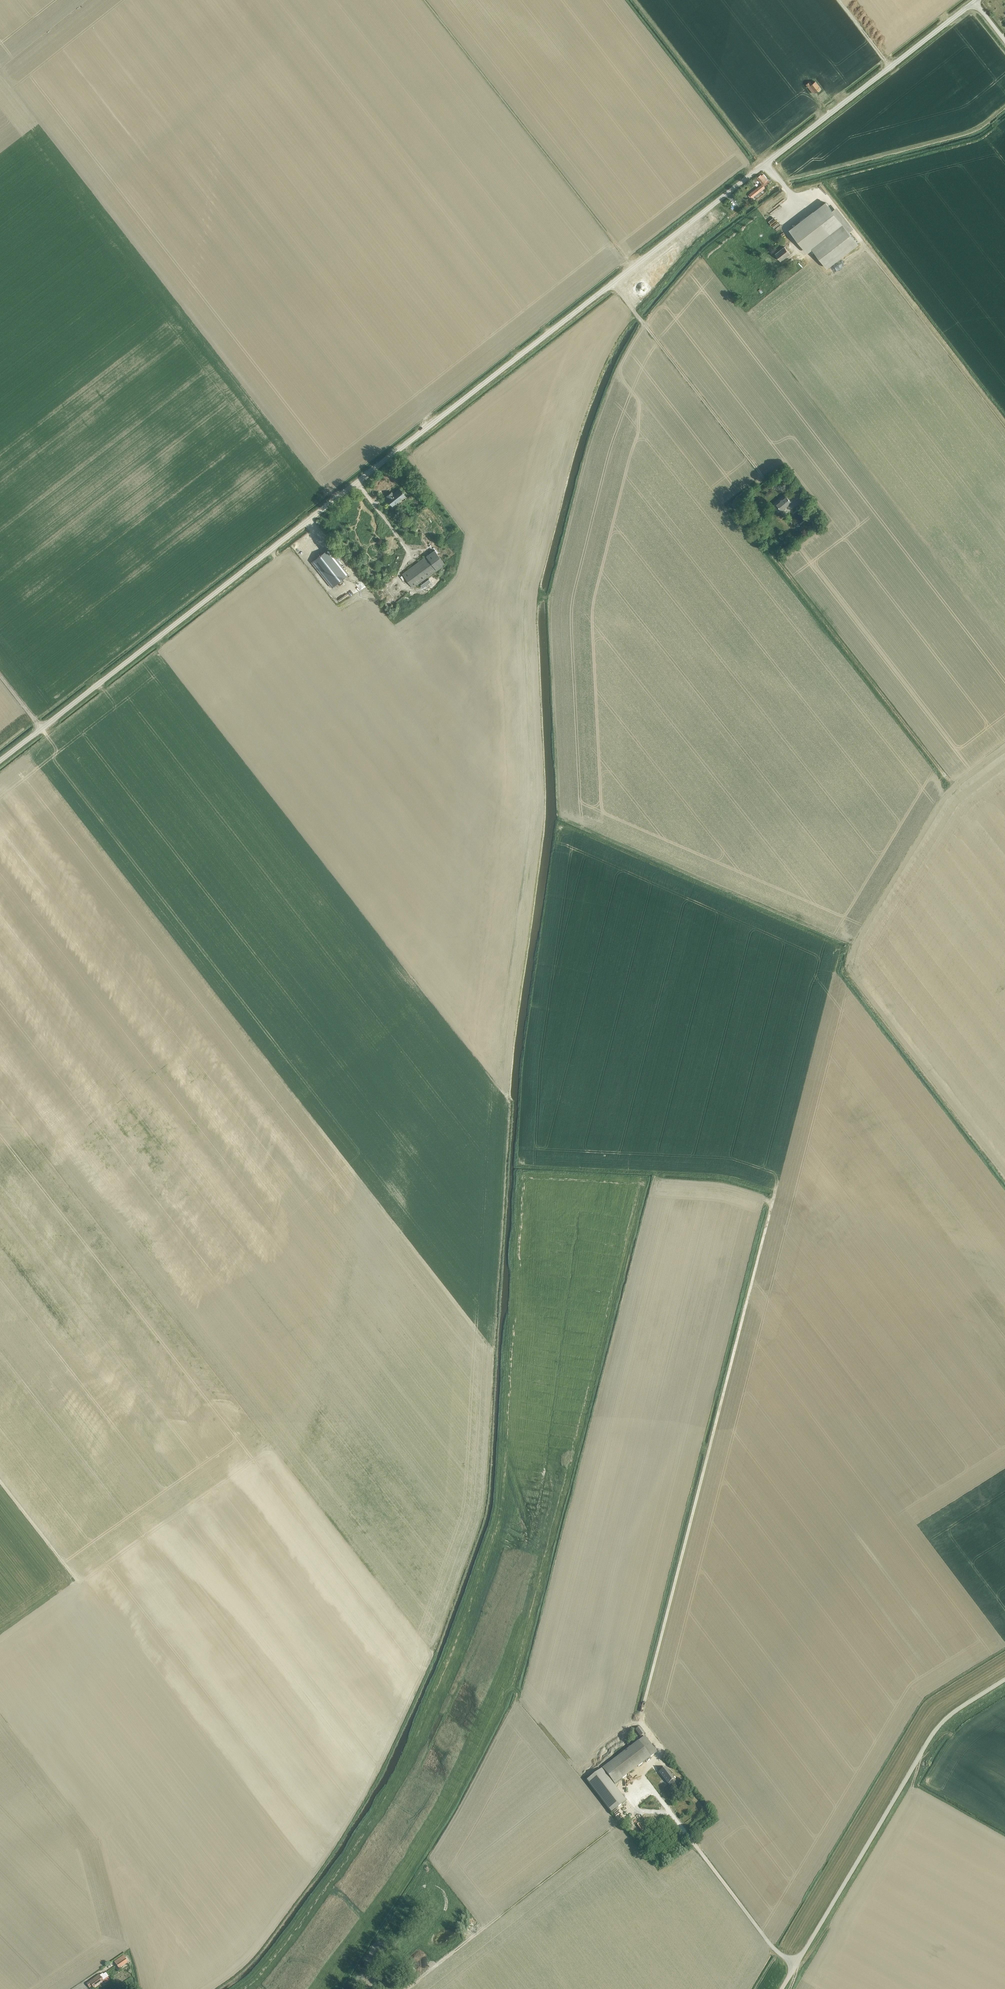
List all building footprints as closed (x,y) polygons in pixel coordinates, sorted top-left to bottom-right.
[(816,92),(821,88),(816,81),(812,84),(810,81),(806,84),(813,93),(815,91),(816,92)] [(768,180),(763,174),(762,175),(761,175),(757,178),(763,184),(764,186),(766,184),(765,183),(768,180)] [(757,188),(749,194),(752,197),(760,191),(757,188)] [(831,234),(812,248),(812,249),(827,268),(858,244),(826,202),(813,212),(831,234)] [(831,234),(813,212),(791,230),(808,252),(812,249),(812,248),(831,234)] [(785,247),(775,254),(781,261),(790,254),(785,247)] [(387,499),(392,505),(405,496),(400,489),(393,494),(392,492),(387,496),(389,497),(387,499)] [(786,495),(776,503),(782,510),(792,502),(786,495)] [(797,499),(802,504),(806,500),(802,495),(797,499)] [(312,562),(332,587),(349,574),(329,548),(312,562)] [(402,574),(413,588),(445,564),(435,550),(402,574)] [(429,579),(421,585),(423,588),(426,585),(429,583),(431,582),(429,579)] [(636,1730),(640,1737),(644,1734),(639,1727),(636,1730)] [(657,1752),(645,1737),(602,1769),(615,1785),(657,1752)] [(669,1784),(672,1788),(678,1784),(674,1780),(675,1779),(665,1768),(659,1772),(669,1784)] [(601,1769),(587,1781),(611,1813),(626,1801),(601,1769)] [(114,1962),(119,1969),(128,1962),(124,1956),(114,1962)] [(102,1974),(100,1976),(99,1975),(86,1984),(89,1988),(92,1986),(94,1988),(106,1980),(107,1981),(110,1979),(106,1973),(103,1975),(102,1974)]
